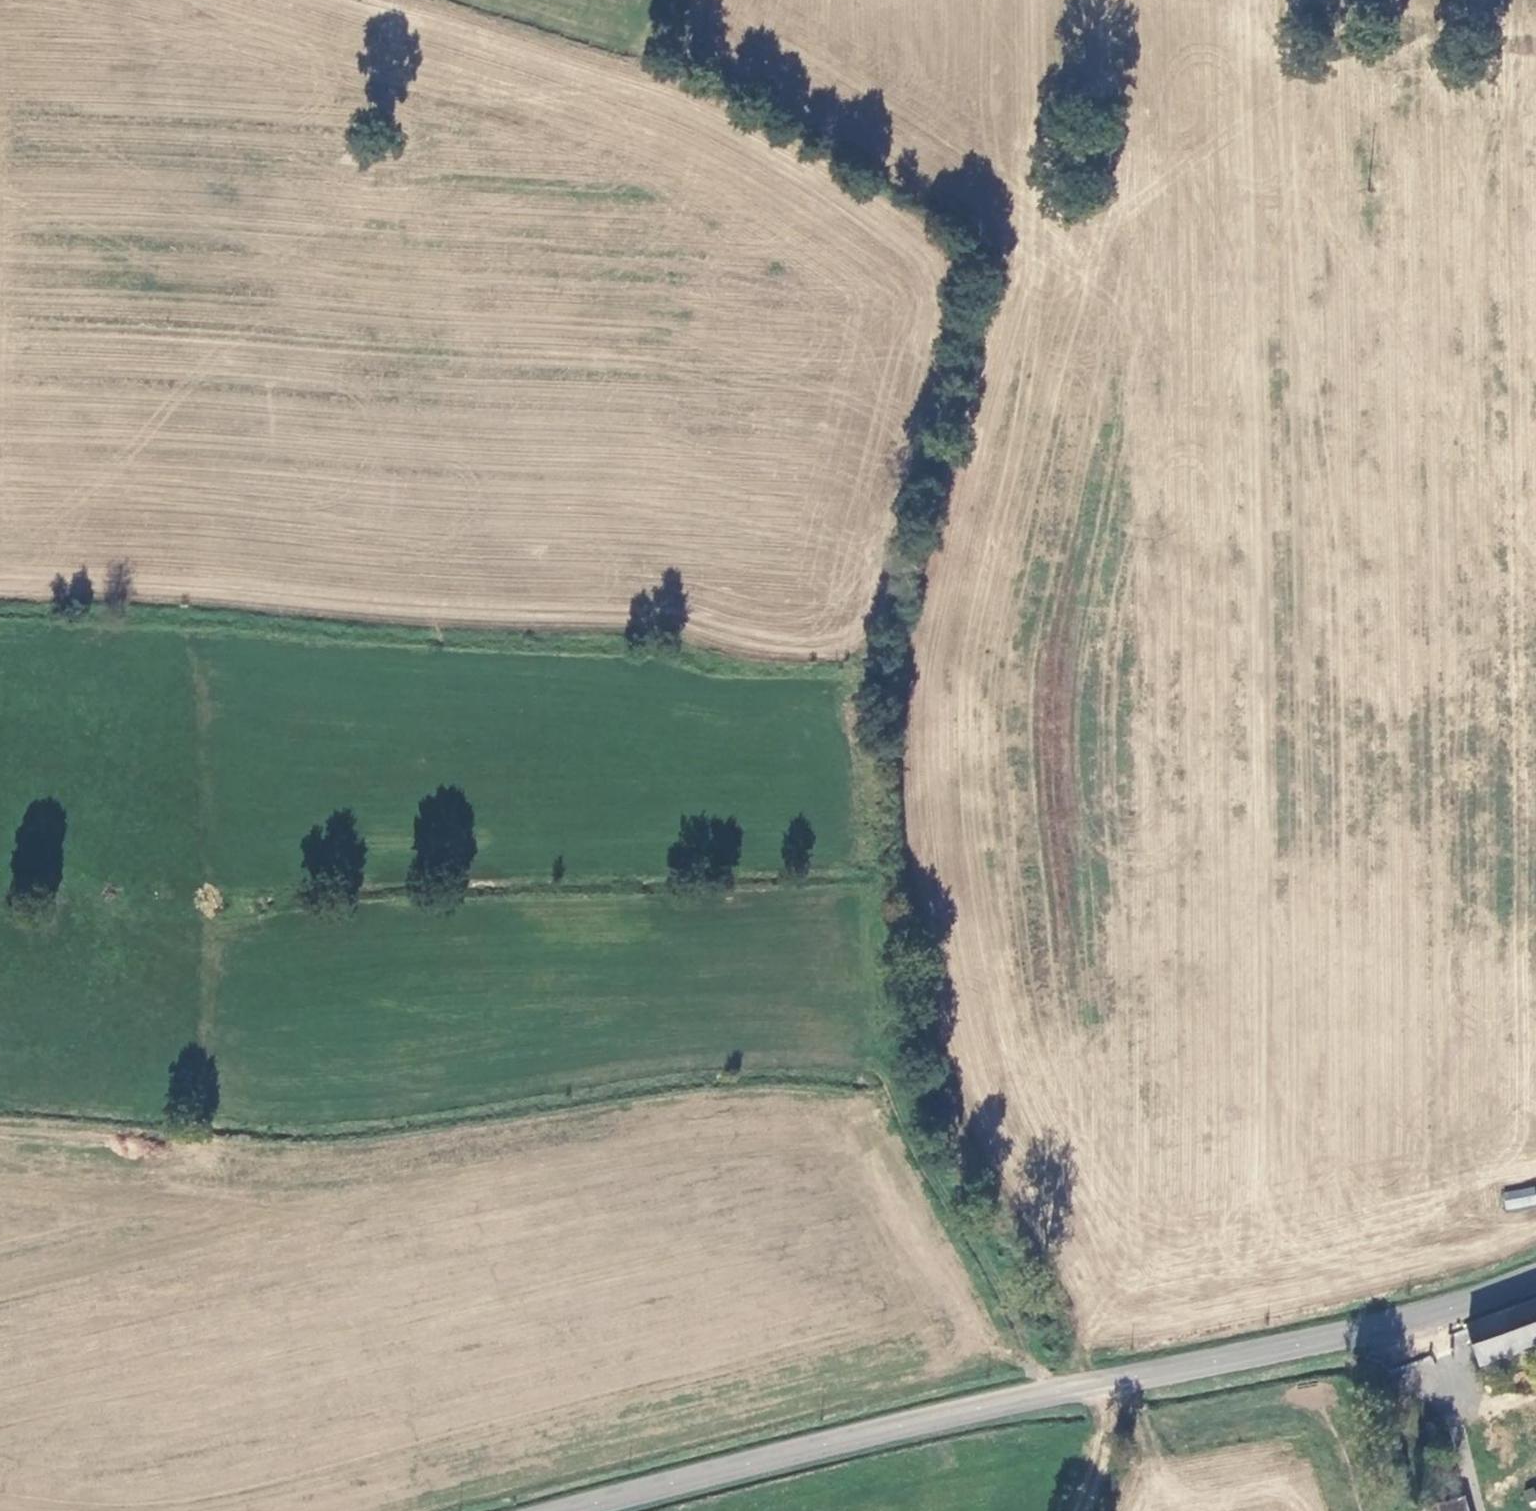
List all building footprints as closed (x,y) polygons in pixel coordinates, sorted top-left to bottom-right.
[(1535,1185),(1502,1192),(1506,1210),(1535,1205),(1535,1185)] [(1468,1325),(1482,1366),(1535,1348),(1535,1302),(1468,1325)] [(1468,1498),(1416,1510),(1471,1510),(1468,1498)]
